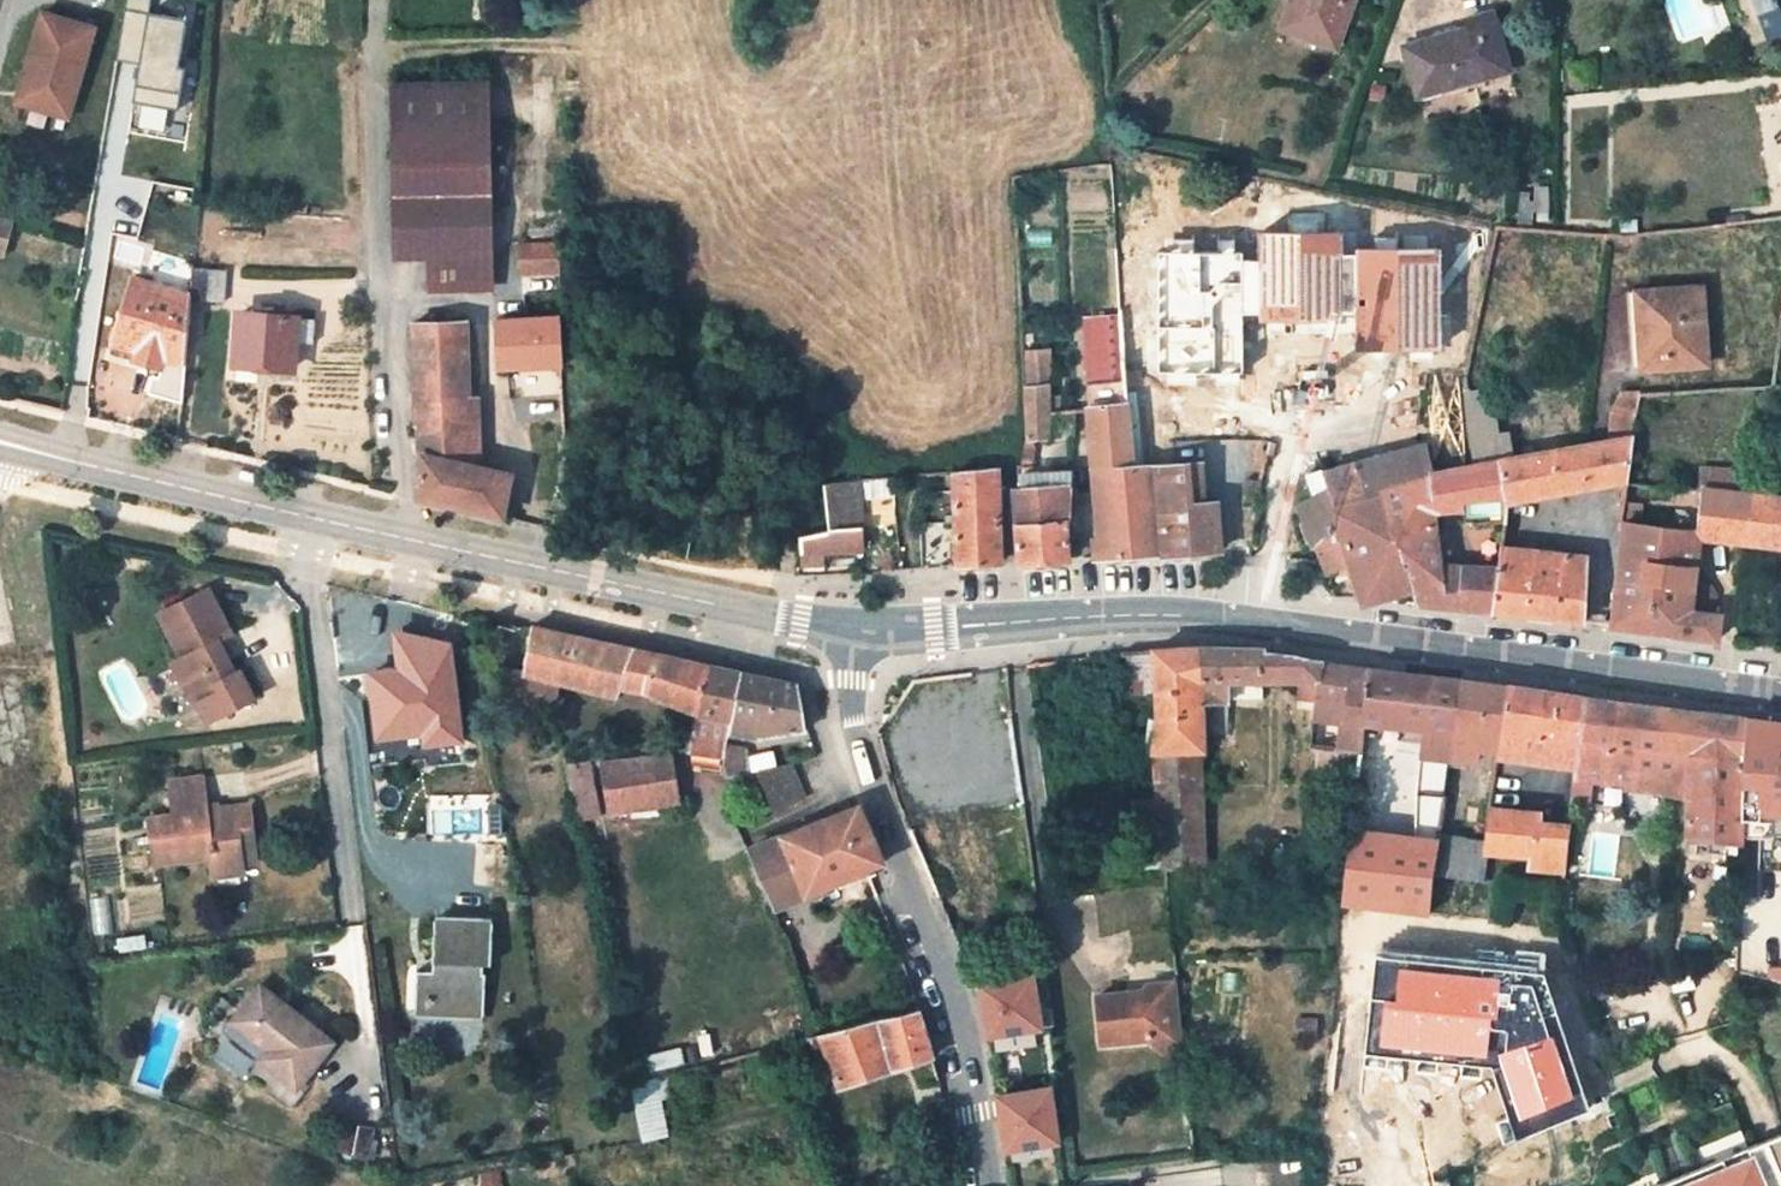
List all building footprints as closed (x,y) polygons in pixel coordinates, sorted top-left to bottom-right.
[(1283,27),(1335,46),(1351,0),(1293,0),(1283,27)] [(1768,35),(1780,31),(1780,0),(1755,0),(1768,35)] [(75,114),(100,22),(47,8),(30,70),(43,73),(34,102),(75,114)] [(190,20),(150,12),(133,103),(179,111),(186,69),(181,68),(190,20)] [(1417,96),(1507,70),(1491,13),(1466,19),(1469,28),(1403,47),(1417,96)] [(34,102),(43,73),(30,70),(22,99),(34,102)] [(428,259),(491,257),(487,80),(391,83),(396,259),(428,259)] [(1186,265),(1188,204),(1128,201),(1126,262),(1186,265)] [(1531,215),(1531,203),(1518,202),(1517,214),(1531,215)] [(6,258),(16,220),(0,215),(0,257),(6,258)] [(513,280),(520,280),(560,279),(559,243),(512,245),(513,280)] [(492,287),(491,257),(428,259),(430,289),(492,287)] [(194,294),(132,276),(109,351),(133,359),(132,363),(162,371),(164,362),(185,367),(194,294)] [(560,279),(520,280),(522,318),(562,316),(560,279)] [(1706,364),(1700,288),(1636,293),(1642,369),(1706,364)] [(1164,374),(1214,374),(1215,339),(1216,302),(1162,300),(1162,308),(1135,308),(1132,294),(1118,294),(1125,405),(1125,408),(1166,405),(1164,374)] [(1226,301),(1216,302),(1215,339),(1225,339),(1226,301)] [(299,378),(305,316),(238,310),(232,372),(299,378)] [(499,320),(501,368),(520,367),(564,365),(562,316),(522,318),(499,320)] [(469,395),(466,323),(413,324),(415,397),(469,395)] [(1388,360),(1388,347),(1369,346),(1369,358),(1368,372),(1375,372),(1388,373),(1388,360)] [(1368,372),(1369,358),(1283,349),(1281,353),(1277,374),(1278,376),(1374,379),(1375,372),(1368,372)] [(1277,374),(1281,353),(1249,352),(1248,372),(1277,374)] [(1467,364),(1388,360),(1388,373),(1465,377),(1467,364)] [(182,404),(185,367),(164,362),(162,371),(160,378),(153,376),(148,394),(182,404)] [(520,367),(521,394),(565,391),(564,365),(520,367)] [(1050,435),(1047,386),(1025,389),(1027,437),(1050,435)] [(1496,430),(1487,390),(1466,392),(1468,405),(1476,464),(1501,460),(1516,457),(1508,430),(1496,430)] [(1516,457),(1501,460),(1508,502),(1626,480),(1628,460),(1630,450),(1639,392),(1622,393),(1610,412),(1608,441),(1516,457)] [(470,465),(469,395),(415,397),(414,426),(420,426),(423,454),(470,465)] [(1088,409),(1099,537),(1092,537),(1094,557),(1165,551),(1158,464),(1130,467),(1128,442),(1125,408),(1125,405),(1088,409)] [(1170,439),(1166,405),(1125,408),(1128,442),(1170,439)] [(1468,405),(1422,411),(1423,444),(1431,473),(1476,464),(1468,405)] [(1032,464),(1038,436),(1027,437),(1021,465),(1032,464)] [(1170,439),(1128,442),(1130,467),(1158,464),(1172,463),(1170,439)] [(1431,473),(1423,444),(1321,471),(1329,495),(1302,510),(1315,542),(1338,523),(1335,509),(1381,492),(1431,473)] [(1628,460),(1640,462),(1641,451),(1630,450),(1628,460)] [(502,516),(510,475),(470,465),(423,454),(419,497),(502,516)] [(1436,530),(1504,524),(1508,502),(1501,460),(1476,464),(1431,473),(1381,492),(1410,589),(1415,605),(1492,610),(1498,568),(1441,564),(1436,530)] [(1203,461),(1188,462),(1193,504),(1207,503),(1203,461)] [(1220,551),(1215,502),(1207,503),(1193,504),(1188,462),(1172,463),(1158,464),(1165,551),(1165,555),(1220,551)] [(995,468),(956,472),(959,565),(1000,563),(997,485),(995,468)] [(1699,537),(1780,546),(1780,497),(1731,491),(1731,469),(1703,468),(1701,487),(1626,480),(1619,525),(1623,526),(1611,625),(1716,639),(1719,616),(1714,615),(1716,594),(1711,589),(1693,586),(1699,537)] [(1072,470),(1017,473),(1017,484),(1017,522),(1020,563),(1067,559),(1064,521),(1070,521),(1072,470)] [(800,552),(862,549),(859,480),(825,483),(828,528),(801,534),(800,552)] [(1349,557),(1362,602),(1410,589),(1381,492),(1335,509),(1338,523),(1349,557)] [(1325,568),(1349,557),(1338,523),(1315,542),(1322,561),(1325,568)] [(1582,621),(1585,558),(1501,548),(1498,568),(1492,610),(1582,621)] [(205,586),(158,609),(179,653),(167,659),(188,702),(217,688),(226,707),(250,696),(237,667),(231,670),(214,638),(227,631),(205,586)] [(558,682),(615,696),(620,686),(636,651),(532,628),(524,668),(504,668),(514,712),(551,717),(558,682)] [(469,673),(464,642),(430,647),(436,679),(469,673)] [(1155,743),(1153,752),(1202,750),(1201,732),(1197,648),(1153,650),(1156,691),(1158,719),(1158,725),(1155,743)] [(1201,732),(1227,733),(1228,701),(1229,682),(1262,681),(1298,680),(1298,699),(1315,701),(1323,662),(1279,654),(1263,652),(1263,650),(1197,648),(1201,732)] [(1130,651),(1133,693),(1156,691),(1153,650),(1130,651)] [(620,686),(640,691),(655,655),(636,651),(620,686)] [(655,655),(640,691),(696,711),(706,666),(655,655)] [(1333,724),(1341,725),(1338,744),(1331,743),(1330,750),(1360,754),(1363,724),(1368,669),(1323,662),(1315,701),(1313,712),(1313,720),(1333,724)] [(688,752),(720,756),(722,749),(725,735),(738,672),(706,666),(696,711),(688,750),(688,752)] [(1363,724),(1422,730),(1420,758),(1449,762),(1449,760),(1460,680),(1368,669),(1363,724)] [(738,672),(725,735),(754,741),(754,738),(802,731),(802,726),(794,685),(738,672)] [(1475,764),(1477,750),(1497,753),(1507,686),(1460,680),(1449,760),(1475,764)] [(1228,701),(1262,700),(1262,681),(1229,682),(1228,701)] [(1576,768),(1572,800),(1589,801),(1592,781),(1627,784),(1626,792),(1674,797),(1677,774),(1678,768),(1691,770),(1694,752),(1661,748),(1666,708),(1585,697),(1584,697),(1576,768)] [(1298,699),(1298,710),(1313,712),(1315,701),(1298,699)] [(1743,717),(1666,708),(1661,748),(1694,752),(1691,770),(1689,776),(1688,799),(1687,836),(1739,842),(1740,801),(1743,717)] [(1780,827),(1780,721),(1743,717),(1740,801),(1778,805),(1776,827),(1780,827)] [(1158,719),(1149,718),(1145,741),(1155,743),(1158,725),(1158,719)] [(1333,724),(1331,743),(1338,744),(1341,725),(1333,724)] [(1317,755),(1316,770),(1358,775),(1360,754),(1330,750),(1309,747),(1308,754),(1317,755)] [(745,754),(722,749),(720,756),(726,779),(742,775),(745,754)] [(1199,787),(1204,786),(1202,750),(1153,752),(1157,787),(1199,787)] [(677,804),(671,753),(603,761),(611,815),(677,804)] [(1420,758),(1416,795),(1444,798),(1449,762),(1420,758)] [(806,798),(792,762),(758,771),(773,810),(806,798)] [(600,816),(589,763),(567,766),(579,820),(600,816)] [(1677,774),(1674,797),(1688,799),(1689,776),(1691,770),(1678,768),(1677,774)] [(258,860),(250,806),(219,809),(206,809),(205,801),(202,778),(170,781),(173,815),(148,818),(154,863),(209,857),(212,876),(244,871),(243,863),(258,860)] [(957,778),(941,785),(942,791),(959,785),(957,778)] [(1199,787),(1157,787),(1158,799),(1162,838),(1201,838),(1199,787)] [(1444,798),(1416,795),(1412,837),(1439,840),(1440,835),(1444,798)] [(1158,799),(1133,801),(1137,840),(1162,838),(1158,799)] [(206,809),(219,809),(218,801),(205,801),(206,809)] [(911,808),(908,802),(900,805),(903,811),(911,808)] [(749,850),(776,909),(871,868),(882,863),(857,807),(847,810),(749,850)] [(1538,812),(1490,807),(1486,842),(1485,853),(1530,858),(1529,867),(1562,870),(1565,870),(1569,826),(1537,823),(1538,812)] [(1412,837),(1352,829),(1341,904),(1381,908),(1429,914),(1434,876),(1439,840),(1412,837)] [(1486,842),(1440,835),(1439,840),(1434,876),(1455,878),(1474,881),(1482,882),(1485,853),(1486,842)] [(1137,840),(1140,867),(1165,865),(1162,838),(1137,840)] [(1184,866),(1203,867),(1201,838),(1162,838),(1165,865),(1165,867),(1184,866)] [(1366,980),(1373,981),(1381,908),(1341,904),(1337,958),(1335,976),(1366,980)] [(489,964),(491,923),(435,920),(432,971),(417,970),(415,1013),(483,1016),(484,972),(480,972),(481,964),(489,964)] [(1755,935),(1745,934),(1744,952),(1755,952),(1755,935)] [(991,1035),(1057,1025),(1054,1007),(1040,1011),(1035,972),(983,981),(991,1035)] [(1423,975),(1405,972),(1403,982),(1421,984),(1423,975)] [(1185,994),(1183,980),(1176,981),(1177,994),(1185,994)] [(1123,992),(1096,995),(1102,1046),(1149,1041),(1158,1048),(1182,1045),(1177,994),(1176,981),(1147,985),(1134,1001),(1123,992)] [(297,1088),(332,1042),(260,986),(232,1022),(267,1050),(260,1059),(297,1088)] [(840,1087),(931,1056),(918,1009),(820,1036),(831,1064),(840,1087)] [(1314,1039),(1314,1020),(1303,1020),(1303,1039),(1314,1039)] [(813,1037),(823,1066),(831,1064),(820,1036),(813,1037)] [(1182,1045),(1158,1048),(1184,1071),(1182,1045)] [(1568,1053),(1504,1062),(1506,1082),(1510,1113),(1559,1106),(1575,1103),(1568,1053)] [(650,1079),(631,1084),(641,1139),(667,1134),(659,1099),(671,1097),(666,1075),(650,1079)] [(1494,1084),(1500,1128),(1512,1127),(1510,1113),(1506,1082),(1494,1084)] [(1009,1149),(1061,1142),(1052,1088),(1001,1095),(1009,1149)] [(1512,1127),(1561,1120),(1559,1106),(1510,1113),(1512,1127)] [(1656,1185),(1780,1185),(1780,1135),(1656,1185)]
